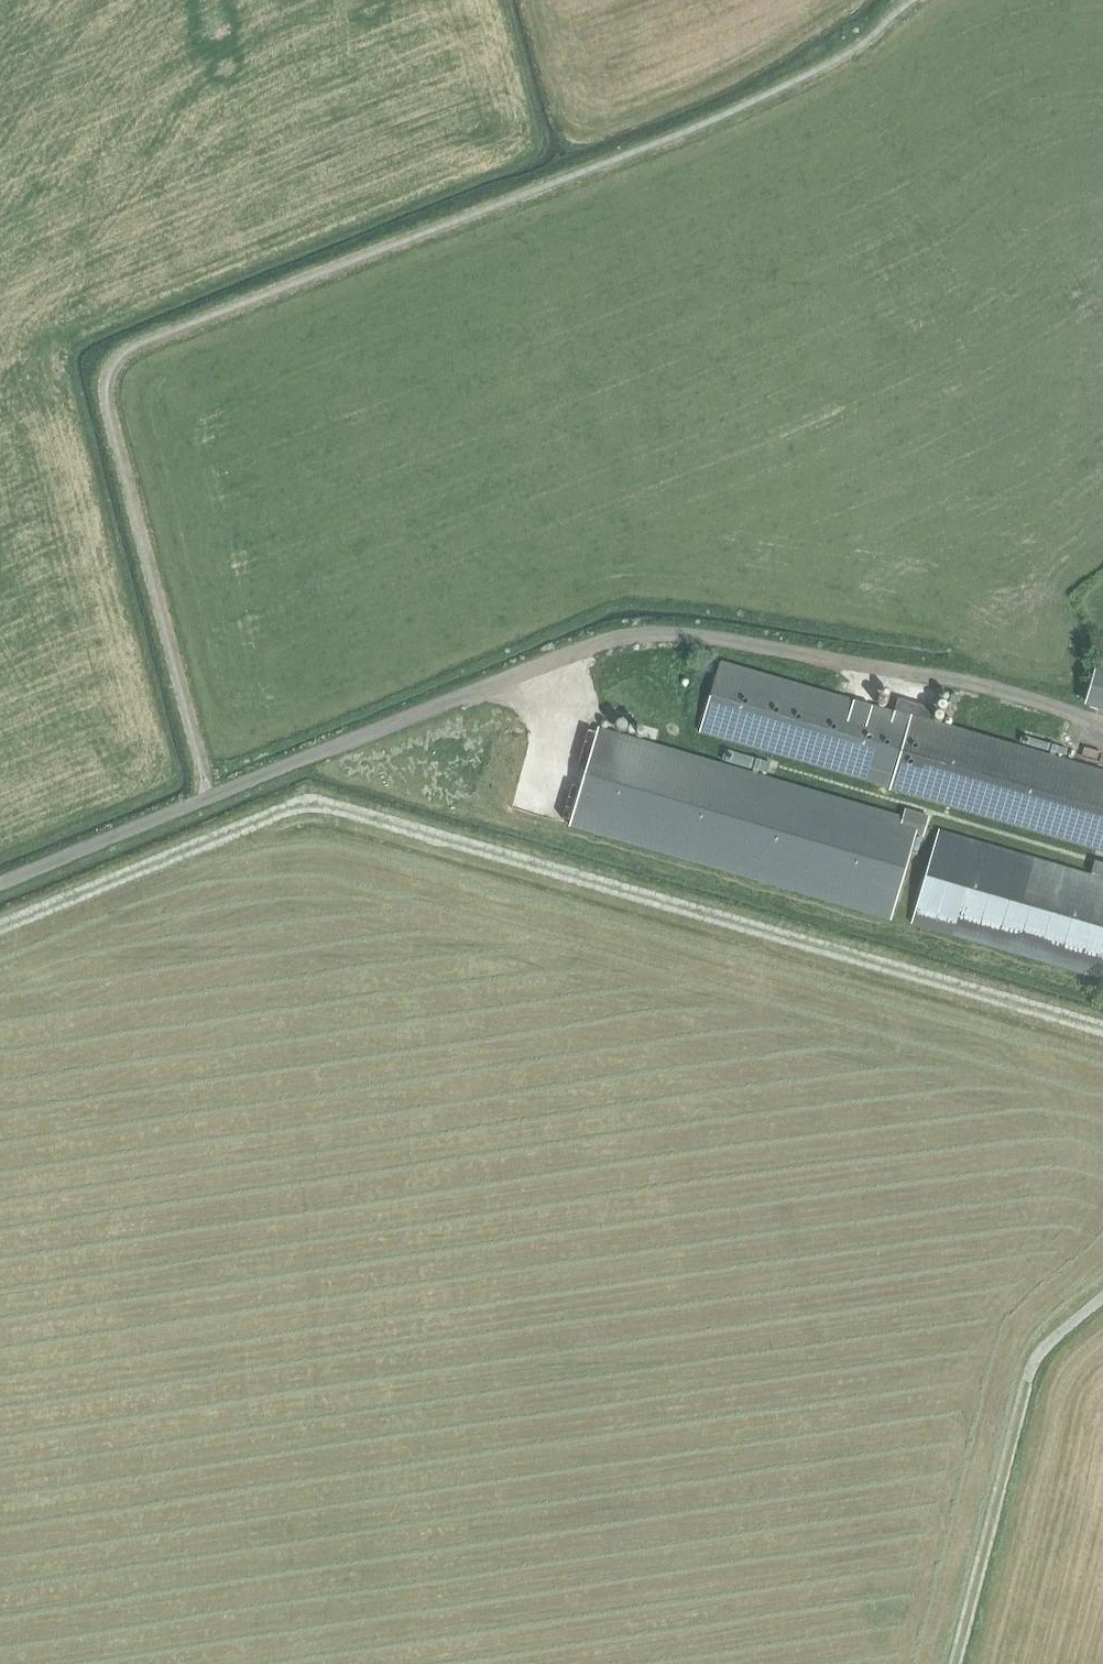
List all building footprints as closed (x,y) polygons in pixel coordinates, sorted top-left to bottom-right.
[(1099,649),(1082,706),(1102,712),(1102,650),(1099,649)] [(1102,849),(1102,776),(926,724),(930,709),(897,699),(892,714),(720,664),(700,729),(888,784),(888,786),(1102,849)] [(597,729),(569,826),(888,920),(914,834),(922,836),(927,817),(904,811),(902,818),(597,729)] [(910,923),(1102,980),(1102,879),(937,830),(910,923)]
